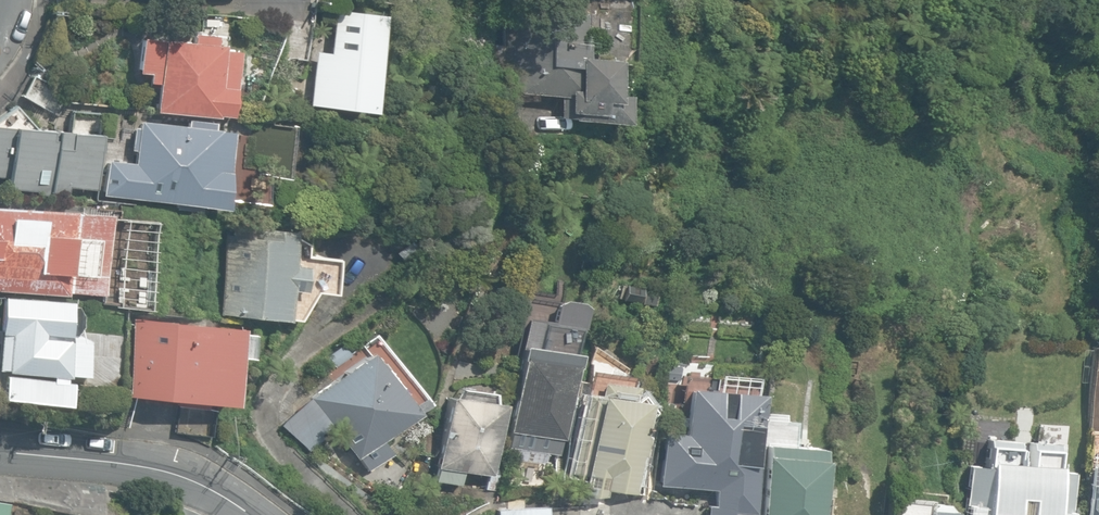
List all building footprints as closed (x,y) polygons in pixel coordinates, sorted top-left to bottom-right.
[(555,117),(620,121),(624,60),(583,58),(587,13),(526,9),(525,23),(507,22),(502,89),(519,90),(519,92),(556,95),(555,117)] [(309,105),(368,112),(380,17),(333,11),(327,54),(316,53),(309,105)] [(156,112),(218,118),(219,115),(234,117),(240,53),(225,51),(226,47),(217,46),(218,36),(193,34),(193,43),(141,38),(137,74),(148,75),(147,84),(159,85),(156,112)] [(24,97),(60,115),(70,94),(35,76),(24,97)] [(8,187),(37,190),(37,194),(51,196),(51,193),(70,196),(71,187),(94,189),(101,131),(56,126),(56,130),(15,124),(17,105),(0,116),(0,176),(4,176),(8,187)] [(130,198),(225,208),(232,131),(139,121),(138,127),(132,127),(130,149),(135,150),(130,198)] [(67,295),(67,292),(104,294),(110,215),(0,206),(0,290),(67,295)] [(218,313),(283,319),(286,288),(299,289),(301,264),(289,263),(293,230),(253,226),(252,237),(225,235),(218,313)] [(2,295),(0,326),(0,369),(66,375),(68,372),(86,374),(88,339),(76,333),(81,324),(81,314),(78,305),(71,304),(72,301),(2,295)] [(126,396),(231,404),(233,370),(230,370),(233,332),(223,331),(223,326),(132,319),(126,396)] [(359,458),(369,471),(392,453),(381,440),(416,412),(408,401),(417,395),(377,345),(310,397),(282,426),(307,447),(330,425),(358,459),(359,458)] [(334,367),(350,355),(342,345),(327,356),(334,367)] [(511,448),(549,454),(551,443),(564,445),(576,364),(567,363),(568,357),(528,352),(527,357),(522,356),(511,432),(513,432),(511,448)] [(6,374),(3,397),(68,404),(71,381),(6,374)] [(109,399),(112,385),(74,380),(72,399),(109,399)] [(585,477),(582,498),(603,497),(604,489),(634,493),(639,455),(643,456),(646,436),(642,436),(644,421),(653,413),(638,396),(633,399),(635,387),(600,382),(598,396),(583,394),(571,475),(585,477)] [(746,512),(749,512),(757,394),(686,389),(683,434),(662,433),(658,485),(713,489),(712,506),(706,506),(706,514),(746,514),(746,512)] [(440,477),(461,480),(463,467),(491,471),(501,395),(447,390),(438,463),(442,464),(440,477)] [(1074,473),(1056,471),(1057,452),(1029,449),(1028,463),(1016,462),(1017,447),(987,445),(986,464),(970,463),(966,514),(1071,514),(1074,473)] [(819,450),(766,447),(762,514),(815,514),(819,450)] [(1087,462),(1086,483),(1093,483),(1092,494),(1090,494),(1089,506),(1092,510),(1092,514),(1098,514),(1098,462),(1087,462)] [(881,499),(862,498),(863,481),(836,479),(835,496),(827,496),(826,514),(880,514),(881,499)] [(949,508),(942,502),(932,501),(923,507),(922,514),(948,514),(949,508)] [(10,504),(0,502),(0,514),(8,514),(10,504)] [(495,514),(546,514),(545,506),(495,508),(495,514)]
